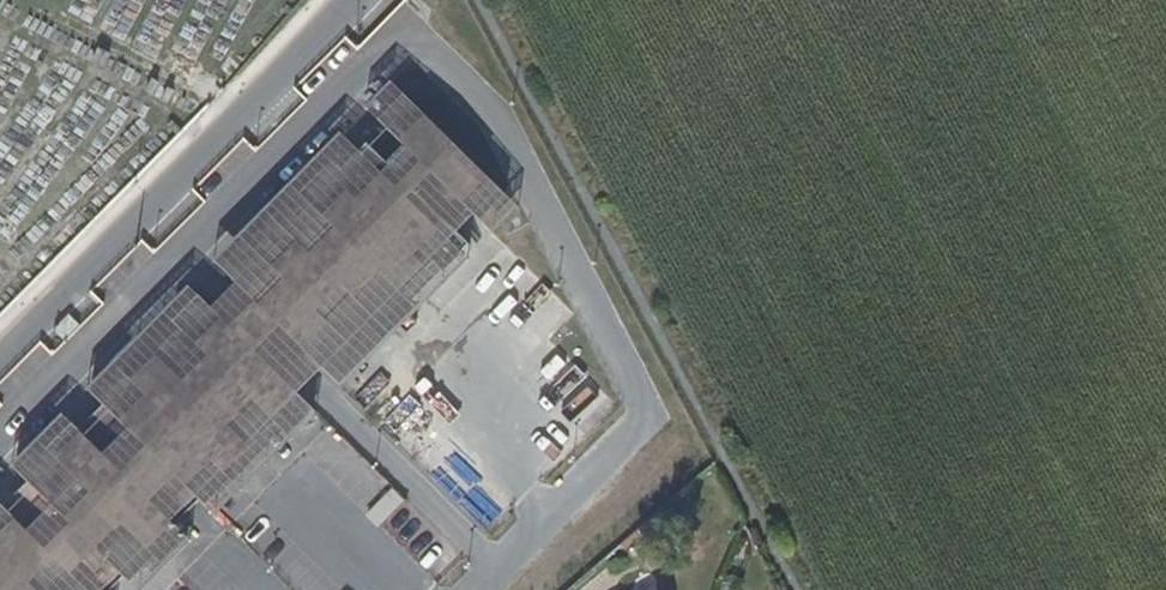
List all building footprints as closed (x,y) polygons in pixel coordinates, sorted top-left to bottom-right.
[(233,281),(325,373),(352,346),(338,333),(388,283),(401,296),(434,263),(444,273),(470,246),(451,227),(468,210),(481,222),(507,196),(404,95),(378,121),(404,147),(387,164),(368,145),(342,171),(333,161),(300,194),(294,188),(242,240),(258,256),(233,281)] [(123,578),(130,585),(155,559),(161,565),(187,539),(175,526),(199,501),(206,508),(232,481),(225,475),(275,424),(288,437),(314,411),(199,297),(173,323),(179,329),(129,380),(117,367),(90,394),(103,406),(79,431),(72,425),(47,451),(41,444),(15,471),(27,483),(3,508),(0,505),(0,589),(112,589),(123,578)] [(74,324),(65,315),(51,329),(60,338),(74,324)] [(365,359),(352,346),(325,373),(338,386),(365,359)] [(377,531),(410,512),(395,488),(362,507),(377,531)]
